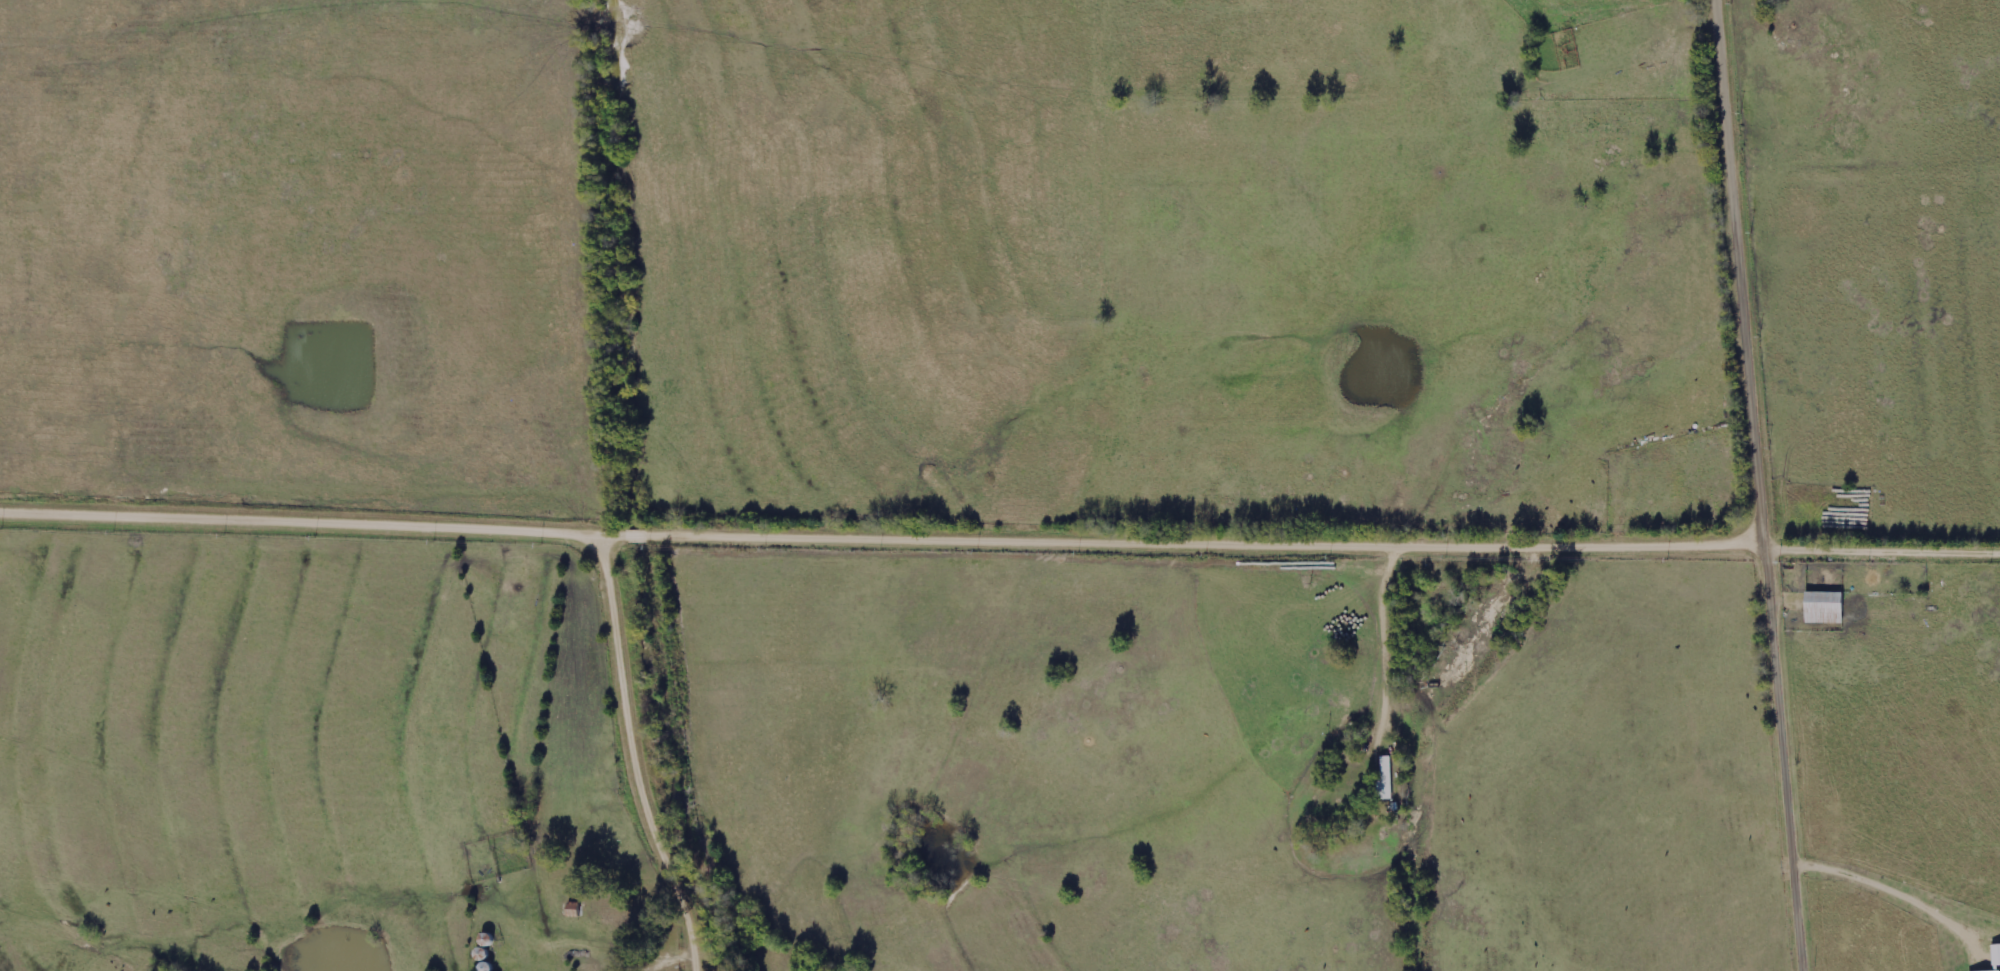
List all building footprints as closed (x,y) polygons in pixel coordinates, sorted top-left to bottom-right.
[(1846,593),(1808,593),(1807,624),(1845,625),(1846,593)] [(1378,776),(1378,801),(1393,800),(1392,757),(1381,757),(1382,776),(1378,776)] [(580,904),(568,905),(569,917),(581,917),(580,904)]
